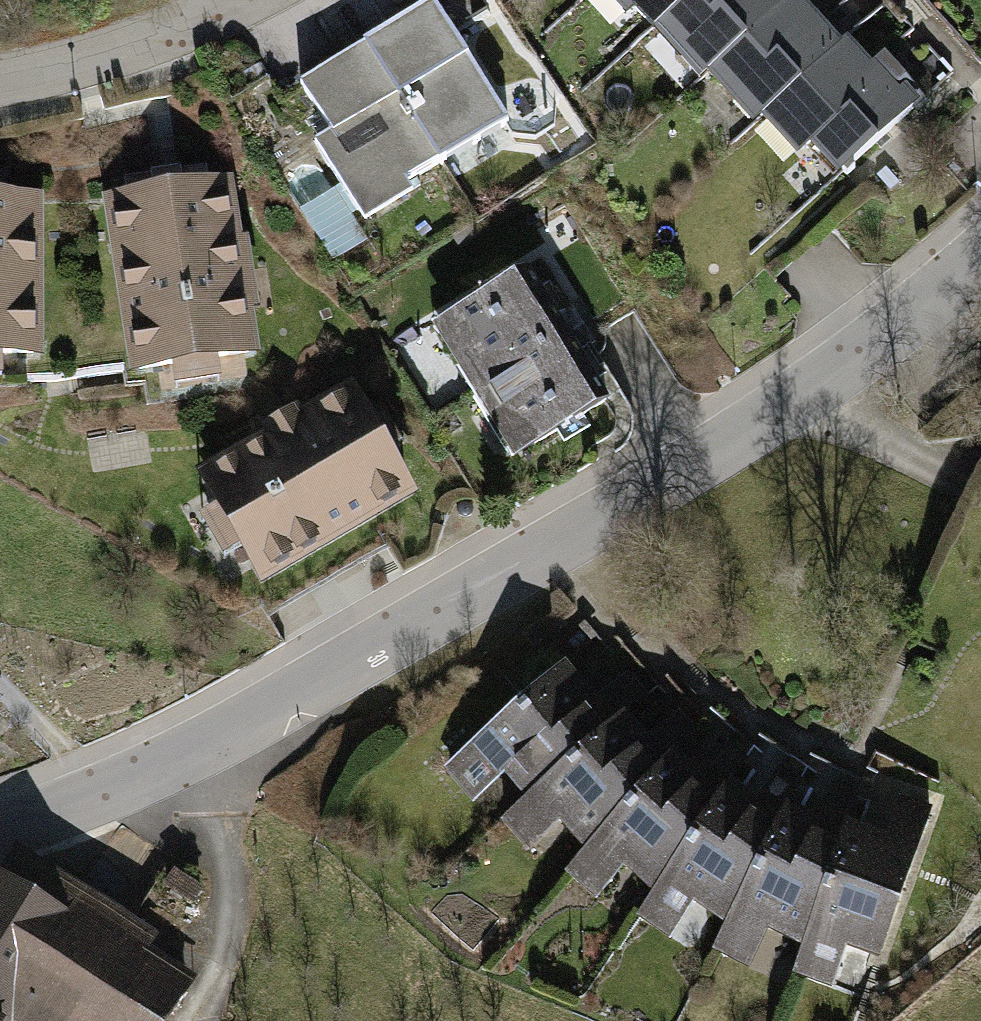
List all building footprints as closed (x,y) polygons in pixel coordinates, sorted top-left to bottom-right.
[(634,6),(628,0),(612,0),(625,14),(634,6)] [(661,19),(682,0),(628,0),(634,6),(652,27),(661,19)] [(716,63),(777,8),(770,0),(682,0),(661,19),(688,49),(707,71),(716,63)] [(786,1),(785,0),(770,0),(777,8),(786,1)] [(840,45),(799,0),(786,0),(786,1),(832,53),(840,45)] [(433,1),(366,42),(440,161),(506,120),(433,1)] [(762,115),(771,107),(832,53),(786,1),(777,8),(716,63),(762,115)] [(679,57),(688,49),(661,19),(652,27),(679,57)] [(366,42),(300,82),(332,133),(315,144),(340,185),(357,212),(365,224),(412,195),(405,183),(440,161),(366,42)] [(840,45),(832,53),(771,107),(807,147),(815,140),(843,171),(847,174),(855,167),(851,162),(913,107),(885,76),(875,85),(840,45)] [(799,156),(807,147),(771,107),(762,115),(799,156)] [(835,178),(843,171),(815,140),(807,147),(835,178)] [(127,201),(209,188),(206,168),(124,181),(127,201)] [(357,212),(340,185),(299,210),(332,263),(368,240),(352,215),(357,212)] [(127,201),(114,203),(139,368),(171,363),(174,362),(179,351),(205,347),(212,357),(215,356),(248,351),(241,306),(236,271),(246,269),(248,269),(244,241),(231,243),(223,186),(209,188),(127,201)] [(32,353),(32,236),(29,236),(9,236),(9,206),(9,202),(0,202),(0,353),(32,353)] [(30,206),(9,206),(9,236),(29,236),(30,206)] [(252,305),(246,269),(236,271),(241,306),(252,305)] [(448,320),(488,384),(567,335),(533,280),(528,271),(448,320)] [(538,278),(533,280),(567,335),(584,324),(574,307),(568,311),(551,283),(544,287),(538,278)] [(488,384),(448,320),(434,328),(473,393),(488,384)] [(584,324),(567,335),(602,392),(607,389),(601,380),(607,375),(590,347),(597,343),(584,324)] [(488,384),(527,448),(606,399),(602,392),(567,335),(488,384)] [(218,379),(215,356),(212,357),(205,347),(179,351),(174,362),(171,363),(174,385),(218,379)] [(488,384),(473,393),(512,457),(527,448),(488,384)] [(272,440),(206,478),(223,507),(224,509),(237,509),(249,532),(244,542),(245,545),(261,573),(406,490),(386,455),(371,430),(351,395),(301,424),(294,413),(266,429),(272,440)] [(384,422),(371,430),(386,455),(399,448),(384,422)] [(244,542),(249,532),(237,509),(224,509),(223,507),(203,518),(225,557),(245,545),(244,542)] [(591,706),(597,700),(565,663),(525,699),(531,706),(565,676),(591,706)] [(622,706),(627,712),(648,694),(629,672),(597,700),(611,716),(622,706)] [(514,766),(536,791),(616,722),(627,712),(622,706),(611,716),(597,700),(591,706),(565,676),(531,706),(525,699),(476,742),(502,773),(504,775),(507,772),(514,766)] [(644,741),(666,761),(695,729),(679,710),(644,741)] [(577,821),(597,838),(666,761),(644,741),(637,747),(616,722),(536,791),(560,818),(568,811),(577,821)] [(697,775),(721,792),(746,756),(728,741),(697,775)] [(502,773),(476,742),(449,766),(475,796),(502,773)] [(640,863),(663,878),(721,792),(697,775),(690,783),(666,761),(597,838),(624,862),(631,854),(640,863)] [(753,802),(781,816),(800,778),(778,763),(753,802)] [(514,766),(507,772),(529,797),(536,791),(514,766)] [(816,823),(844,832),(857,792),(836,781),(816,823)] [(529,844),(560,818),(536,791),(529,797),(505,817),(529,844)] [(708,896),(734,909),(781,816),(753,802),(747,810),(721,792),(663,878),(693,899),(700,890),(708,896)] [(900,799),(888,834),(917,845),(930,809),(900,799)] [(560,818),(587,850),(597,838),(577,821),(568,811),(560,818)] [(785,923),(809,931),(844,832),(816,823),(811,832),(781,816),(734,909),(768,926),(772,916),(785,923)] [(886,907),(894,910),(917,845),(888,834),(884,846),(844,832),(809,931),(845,943),(848,934),(873,942),(886,907)] [(597,892),(624,862),(597,838),(587,850),(571,867),(597,892)] [(655,890),(663,878),(640,863),(631,854),(624,862),(655,890)] [(0,878),(0,1020),(3,1020),(4,1019),(8,1020),(64,1020),(66,1018),(71,1020),(165,1020),(185,988),(138,960),(151,939),(101,908),(91,923),(5,870),(0,878)] [(693,899),(663,878),(655,890),(641,910),(672,931),(693,899)] [(700,890),(693,899),(728,922),(734,909),(708,896),(700,890)] [(848,934),(845,943),(879,954),(894,910),(886,907),(873,942),(848,934)] [(750,961),(768,926),(734,909),(728,922),(717,944),(750,961)] [(768,926),(804,945),(809,931),(785,923),(772,916),(768,926)] [(831,980),(845,943),(809,931),(804,945),(797,967),(831,980)]
